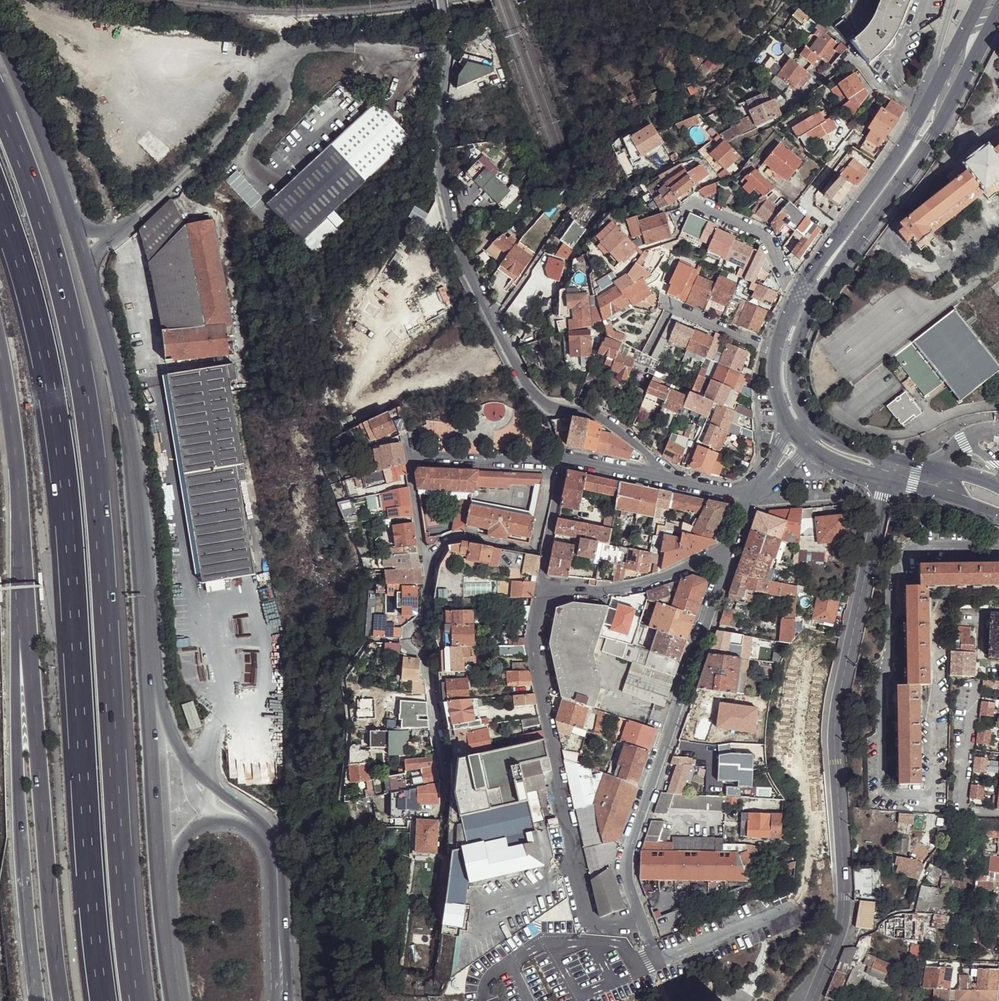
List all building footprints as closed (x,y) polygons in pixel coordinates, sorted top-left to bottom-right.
[(850,44),(868,64),(875,57),(879,52),(886,45),(891,38),(896,31),(901,24),(910,2),(910,0),(883,0),(877,15),(874,20),(871,24),(866,30),(864,33),(859,39),(856,42),(854,40),(850,44)] [(792,18),(804,25),(809,17),(798,10),(792,18)] [(840,20),(833,32),(847,42),(855,31),(840,20)] [(805,47),(799,54),(810,64),(817,56),(826,62),(834,50),(839,55),(847,46),(838,39),(834,36),(832,38),(826,33),(827,31),(817,24),(815,27),(817,29),(814,35),(818,37),(808,49),(805,47)] [(814,35),(805,47),(808,49),(818,37),(814,35)] [(834,50),(826,62),(830,66),(839,55),(834,50)] [(467,63),(493,68),(493,61),(464,54),(458,63),(464,66),(467,63)] [(776,76),(769,85),(781,95),(789,86),(790,87),(798,93),(811,75),(806,71),(790,58),(783,67),(777,62),(771,71),(776,76)] [(493,68),(467,63),(464,66),(458,76),(456,88),(493,72),(493,68)] [(837,84),(848,102),(842,106),(840,107),(852,116),(867,95),(852,75),(837,84)] [(848,102),(837,84),(831,88),(842,106),(848,102)] [(905,108),(891,100),(884,111),(879,109),(867,128),(870,130),(884,139),(905,108)] [(365,113),(267,205),(277,215),(315,255),(340,230),(339,228),(345,222),(334,211),(412,139),(377,101),(365,113)] [(755,125),(778,115),(772,101),(749,111),(755,125)] [(796,139),(798,138),(806,133),(811,144),(835,130),(828,120),(824,122),(817,112),(790,129),(796,139)] [(630,138),(636,148),(642,157),(662,144),(655,132),(651,125),(630,138)] [(884,139),(870,130),(864,138),(877,146),(882,150),(887,141),(884,139)] [(806,133),(798,138),(804,147),(811,144),(806,133)] [(998,146),(998,136),(988,145),(993,152),(998,146)] [(624,141),(629,153),(636,148),(630,138),(624,141)] [(877,146),(864,138),(859,145),(872,153),(877,146)] [(725,141),(722,143),(710,155),(725,169),(733,162),(740,155),(730,144),(725,141)] [(967,172),(993,152),(988,145),(961,165),(967,172)] [(775,149),(769,156),(764,163),(787,181),(800,164),(777,146),(775,149)] [(766,154),(769,156),(775,149),(772,147),(766,154)] [(702,148),(697,150),(698,151),(703,158),(708,153),(702,148)] [(998,182),(998,160),(993,152),(967,172),(979,187),(984,193),(998,182)] [(857,173),(862,165),(853,158),(847,165),(857,173)] [(477,160),(465,173),(497,204),(510,191),(477,160)] [(733,162),(725,169),(729,173),(733,170),(735,172),(739,168),(733,162)] [(676,167),(659,176),(661,178),(665,183),(685,170),(681,163),(676,167)] [(746,176),(753,169),(748,165),(742,172),(746,176)] [(852,186),(857,186),(869,170),(862,165),(857,173),(847,165),(838,176),(840,177),(824,195),(838,206),(852,186)] [(952,183),(967,172),(961,165),(947,176),(952,183)] [(696,167),(686,173),(695,185),(709,175),(703,168),(696,167)] [(685,170),(665,183),(677,198),(692,187),(695,185),(686,173),(685,170)] [(774,188),(755,170),(745,178),(748,182),(756,189),(763,196),(771,190),(774,188)] [(927,227),(979,187),(967,172),(952,183),(899,223),(902,228),(898,231),(907,242),(911,239),(927,227)] [(665,183),(661,178),(651,185),(647,188),(650,194),(655,201),(657,205),(659,209),(668,206),(677,199),(677,198),(665,183)] [(748,182),(745,178),(740,182),(744,186),(748,182)] [(647,188),(651,185),(648,181),(641,186),(648,195),(650,194),(647,188)] [(748,182),(744,186),(743,188),(750,195),(754,191),(756,189),(748,182)] [(984,193),(988,199),(997,194),(998,194),(998,182),(984,193)] [(718,191),(715,183),(703,187),(698,191),(704,197),(718,191)] [(677,199),(681,203),(694,193),(692,187),(677,198),(677,199)] [(932,234),(984,193),(979,187),(927,227),(932,234)] [(761,198),(763,196),(756,189),(754,191),(761,198)] [(774,193),(771,190),(763,196),(761,198),(757,201),(758,202),(752,211),(771,226),(771,225),(788,204),(781,198),(775,205),(767,198),(768,197),(769,198),(774,193)] [(655,201),(650,194),(648,195),(643,198),(648,205),(655,201)] [(171,200),(170,199),(138,231),(143,248),(144,253),(150,278),(153,289),(157,311),(160,326),(160,327),(161,333),(165,361),(234,353),(233,342),(227,342),(227,334),(233,333),(214,218),(187,223),(180,214),(185,210),(176,196),(171,200)] [(792,205),(789,202),(788,204),(771,225),(776,234),(784,224),(788,219),(796,226),(798,227),(806,218),(792,205)] [(644,219),(638,221),(641,229),(643,237),(646,244),(671,236),(664,213),(644,219)] [(700,240),(708,222),(697,217),(689,214),(681,232),(700,240)] [(638,221),(637,216),(629,219),(633,232),(636,231),(641,229),(638,221)] [(800,260),(820,231),(806,218),(798,227),(795,232),(803,237),(800,241),(791,253),(800,260)] [(793,231),(796,226),(788,219),(784,224),(793,231)] [(560,240),(564,243),(572,249),(585,230),(573,221),(573,222),(565,233),(560,240)] [(612,222),(603,230),(608,236),(617,228),(612,222)] [(717,230),(718,226),(708,222),(700,240),(702,242),(711,245),(717,230)] [(917,245),(932,234),(927,227),(911,239),(917,245)] [(617,228),(608,236),(601,242),(602,243),(610,252),(620,262),(636,247),(617,228)] [(712,252),(721,257),(723,258),(726,259),(734,241),(735,238),(717,230),(711,245),(708,250),(712,252)] [(803,237),(795,232),(792,235),(800,241),(803,237)] [(936,239),(932,234),(917,245),(921,250),(936,239)] [(502,236),(493,243),(508,254),(515,245),(512,243),(508,240),(502,236)] [(635,241),(637,248),(643,245),(641,239),(635,241)] [(726,259),(725,260),(745,269),(743,271),(748,273),(758,252),(734,241),(726,259)] [(672,250),(673,242),(664,244),(664,247),(672,250)] [(700,246),(708,250),(711,245),(702,242),(700,246)] [(493,243),(489,246),(505,259),(508,254),(493,243)] [(564,243),(556,256),(567,259),(573,250),(572,249),(564,243)] [(610,252),(602,243),(598,246),(606,255),(610,252)] [(508,254),(505,259),(501,264),(510,270),(518,276),(532,258),(515,245),(508,254)] [(652,257),(658,246),(643,251),(627,274),(633,284),(642,279),(647,288),(653,283),(656,281),(662,275),(650,265),(654,258),(652,257)] [(748,273),(745,280),(752,284),(754,285),(757,278),(760,270),(765,260),(766,260),(760,248),(758,252),(748,273)] [(721,257),(716,268),(721,270),(725,260),(726,259),(723,258),(721,257)] [(565,262),(549,258),(548,262),(550,272),(562,272),(565,262)] [(501,264),(498,268),(507,275),(510,270),(501,264)] [(735,272),(733,276),(740,279),(745,280),(748,273),(743,271),(739,269),(737,273),(735,272)] [(510,270),(507,275),(515,281),(518,276),(510,270)] [(760,270),(757,278),(765,282),(770,276),(760,270)] [(598,287),(600,291),(613,283),(617,280),(612,272),(595,282),(598,287)] [(690,290),(696,277),(685,272),(679,286),(690,290)] [(777,295),(780,291),(780,290),(772,273),(770,276),(765,282),(763,285),(761,288),(777,295)] [(613,283),(615,287),(616,287),(627,301),(627,300),(628,300),(632,306),(651,294),(647,288),(642,279),(633,284),(627,274),(617,280),(613,283)] [(697,277),(685,303),(704,311),(706,306),(709,300),(716,284),(697,277)] [(719,277),(716,284),(709,300),(727,307),(732,296),(735,290),(737,285),(719,277)] [(745,280),(740,279),(737,285),(743,288),(748,291),(752,284),(745,280)] [(754,285),(752,284),(748,291),(754,293),(758,286),(754,285)] [(772,303),(777,295),(761,288),(759,287),(758,286),(754,293),(753,296),(761,299),(772,303)] [(597,299),(602,320),(604,319),(627,305),(630,309),(633,308),(627,300),(627,301),(616,287),(615,287),(597,299)] [(741,293),(735,290),(732,296),(747,303),(748,303),(750,296),(741,293)] [(572,324),(573,329),(588,324),(592,323),(602,320),(597,299),(596,295),(593,296),(588,296),(588,294),(567,296),(568,308),(572,308),(573,320),(572,324)] [(747,303),(732,296),(727,307),(726,309),(734,312),(738,302),(741,304),(746,306),(747,303)] [(727,307),(709,300),(706,306),(711,308),(725,314),(726,309),(727,307)] [(748,303),(747,303),(746,306),(737,326),(757,335),(768,312),(748,303)] [(737,326),(746,306),(741,304),(732,324),(737,326)] [(922,399),(943,384),(958,403),(998,371),(998,370),(953,311),(891,359),(922,399)] [(593,329),(604,325),(602,320),(592,323),(593,329)] [(668,341),(670,336),(675,326),(668,323),(662,338),(668,341)] [(689,344),(694,331),(676,323),(675,326),(670,336),(686,343),(689,344)] [(614,339),(612,332),(610,325),(607,326),(604,326),(606,334),(614,339)] [(589,330),(569,332),(569,342),(571,357),(580,357),(590,356),(591,356),(589,330)] [(686,349),(704,357),(705,358),(712,339),(694,331),(689,344),(686,348),(686,349)] [(615,339),(621,343),(622,343),(625,336),(612,332),(614,339),(615,339)] [(705,358),(711,360),(719,364),(721,360),(713,357),(722,336),(715,333),(712,339),(705,358)] [(675,343),(684,347),(686,343),(670,336),(668,341),(671,342),(672,342),(676,343),(675,343)] [(598,352),(615,359),(617,354),(620,345),(613,342),(604,337),(598,352)] [(650,357),(659,362),(667,344),(668,341),(662,338),(661,337),(650,357)] [(620,345),(617,354),(625,357),(630,347),(622,343),(621,343),(620,345)] [(667,344),(659,362),(662,363),(669,347),(667,344)] [(721,360),(719,364),(740,373),(748,353),(728,344),(721,360)] [(690,357),(702,362),(704,357),(686,349),(686,351),(691,353),(690,357)] [(595,359),(612,366),(615,359),(598,352),(595,359)] [(638,359),(657,368),(659,362),(650,357),(641,353),(638,359)] [(612,366),(611,370),(618,373),(627,376),(633,360),(625,357),(617,354),(615,359),(612,366)] [(590,356),(580,357),(581,367),(591,366),(590,356)] [(247,480),(236,409),(233,392),(233,390),(239,389),(238,379),(235,364),(167,375),(200,574),(201,584),(254,575),(240,482),(247,480)] [(712,381),(730,388),(733,390),(740,373),(719,364),(712,381)] [(697,374),(703,377),(706,372),(699,369),(697,374)] [(733,390),(735,390),(738,392),(741,384),(745,374),(740,373),(733,390)] [(200,574),(167,375),(163,375),(195,575),(200,574)] [(597,381),(592,379),(588,392),(592,393),(597,381)] [(703,398),(713,402),(722,406),(725,399),(730,388),(712,381),(711,380),(703,398)] [(664,400),(669,390),(651,382),(646,393),(653,395),(664,400)] [(738,392),(751,398),(752,388),(741,384),(738,392)] [(730,388),(725,399),(730,401),(735,390),(733,390),(730,388)] [(683,407),(687,398),(684,396),(672,392),(669,390),(664,400),(663,404),(661,407),(662,407),(665,409),(676,413),(678,414),(679,414),(680,415),(683,407)] [(598,404),(607,409),(611,395),(602,392),(598,404)] [(692,406),(702,410),(709,412),(711,407),(713,402),(703,398),(689,392),(687,398),(683,407),(691,410),(692,406)] [(912,406),(903,395),(897,400),(897,399),(892,403),(884,410),(894,423),(895,422),(897,424),(896,425),(899,429),(917,415),(910,407),(912,406)] [(728,431),(754,441),(753,431),(735,424),(730,422),(735,411),(722,406),(713,402),(711,407),(714,408),(717,408),(711,422),(705,420),(705,423),(706,423),(720,429),(728,431)] [(499,422),(502,416),(495,413),(497,407),(488,404),(484,417),(499,422)] [(739,413),(753,418),(752,410),(737,405),(735,411),(739,413)] [(691,410),(700,414),(702,410),(692,406),(691,410)] [(696,425),(702,427),(705,423),(705,420),(709,412),(702,410),(700,414),(696,425)] [(369,420),(377,439),(395,431),(388,411),(369,420)] [(730,422),(735,424),(739,413),(735,411),(730,422)] [(355,424),(351,415),(339,420),(343,429),(350,426),(355,424)] [(404,430),(402,418),(394,421),(399,432),(404,430)] [(571,429),(573,418),(563,419),(563,422),(566,422),(565,427),(571,429)] [(567,445),(582,449),(588,421),(573,418),(571,429),(569,436),(567,445)] [(562,434),(564,434),(565,427),(566,422),(563,422),(563,419),(551,420),(555,431),(556,435),(561,436),(562,434)] [(369,420),(363,423),(371,442),(377,439),(369,420)] [(588,421),(582,449),(596,452),(601,431),(602,427),(596,423),(588,421)] [(695,444),(699,446),(700,442),(713,448),(720,429),(706,423),(702,432),(700,432),(695,444)] [(686,432),(690,433),(693,424),(689,424),(688,424),(685,432),(686,432)] [(720,451),(728,431),(720,429),(713,448),(720,451)] [(601,431),(596,452),(606,454),(610,433),(601,431)] [(610,433),(606,454),(626,458),(628,446),(610,433)] [(560,444),(567,445),(569,436),(564,434),(562,434),(561,436),(556,435),(557,436),(559,442),(560,444)] [(670,462),(679,465),(688,439),(678,436),(677,437),(671,434),(662,456),(670,462)] [(404,464),(401,444),(381,447),(381,448),(376,449),(379,470),(396,466),(404,464)] [(691,466),(699,446),(695,444),(686,468),(689,468),(691,466)] [(641,456),(628,446),(626,458),(639,461),(641,456)] [(715,460),(717,454),(699,446),(691,466),(702,471),(709,474),(715,460)] [(347,458),(336,462),(338,467),(349,462),(347,458)] [(709,474),(718,476),(723,463),(715,460),(709,474)] [(399,475),(405,473),(404,464),(396,466),(399,475)] [(396,466),(379,470),(378,470),(380,480),(382,480),(388,478),(399,475),(396,466)] [(477,472),(420,469),(419,469),(416,473),(418,489),(473,492),(474,490),(475,482),(477,472)] [(380,480),(378,470),(363,475),(365,486),(376,484),(376,486),(382,485),(382,480),(380,480)] [(568,471),(561,506),(579,510),(584,489),(587,475),(568,471)] [(479,472),(477,472),(475,482),(478,482),(508,484),(509,473),(479,472)] [(525,485),(525,474),(509,473),(508,484),(525,485)] [(535,485),(541,486),(543,474),(539,474),(525,474),(525,485),(535,485)] [(587,475),(584,489),(618,496),(620,482),(587,475)] [(347,480),(348,483),(352,496),(358,494),(353,478),(347,480)] [(389,485),(388,478),(382,480),(382,485),(376,486),(377,487),(389,485)] [(631,512),(637,514),(642,487),(635,485),(620,482),(618,496),(615,509),(631,512)] [(538,498),(541,486),(535,485),(532,497),(538,498)] [(389,508),(390,518),(407,517),(412,517),(407,486),(383,492),(385,509),(389,508)] [(637,514),(654,518),(655,509),(656,506),(659,490),(643,487),(642,487),(637,514)] [(662,507),(669,509),(669,508),(672,493),(659,490),(656,506),(662,507)] [(702,514),(709,501),(672,493),(669,508),(687,511),(692,512),(702,514)] [(536,509),(538,498),(532,497),(530,507),(530,508),(536,509)] [(353,510),(354,513),(357,512),(353,499),(338,502),(342,514),(353,510)] [(467,525),(471,506),(471,502),(467,501),(463,501),(459,503),(454,527),(453,532),(464,531),(466,531),(467,525)] [(535,518),(535,515),(530,514),(530,511),(472,501),(471,502),(471,506),(535,518)] [(710,539),(728,505),(709,501),(702,514),(698,523),(694,530),(691,535),(710,539)] [(530,538),(535,518),(471,506),(467,525),(489,529),(488,536),(506,539),(507,533),(530,538)] [(813,519),(812,507),(802,508),(801,520),(813,519)] [(787,521),(780,541),(792,545),(799,548),(800,537),(801,520),(802,508),(790,509),(786,521),(787,521)] [(769,515),(786,521),(790,509),(770,510),(769,515)] [(342,514),(346,521),(359,520),(354,513),(353,510),(342,514)] [(757,511),(751,530),(780,541),(787,521),(786,521),(769,515),(757,511)] [(615,513),(614,519),(613,520),(622,522),(625,518),(625,515),(615,513)] [(816,519),(818,536),(818,543),(823,543),(845,540),(845,532),(842,516),(816,519)] [(603,528),(612,529),(613,520),(614,519),(605,518),(603,528)] [(609,544),(610,538),(612,529),(603,528),(558,519),(555,534),(576,538),(604,543),(609,544)] [(690,519),(686,527),(690,528),(694,530),(698,523),(690,519)] [(813,519),(801,520),(800,537),(818,536),(816,519),(813,519)] [(396,547),(416,544),(413,523),(393,526),(396,546),(396,547)] [(680,533),(682,534),(690,535),(690,528),(686,527),(667,523),(665,530),(675,532),(680,533)] [(445,535),(453,532),(454,527),(428,530),(428,532),(424,532),(426,545),(434,545),(438,540),(445,535)] [(780,541),(751,530),(744,548),(771,558),(774,559),(780,541)] [(715,544),(716,541),(710,539),(691,535),(690,535),(682,534),(681,539),(664,536),(661,552),(665,553),(662,570),(715,544)] [(661,553),(661,552),(664,536),(653,536),(651,543),(649,553),(651,554),(660,555),(661,553)] [(600,561),(600,560),(604,543),(576,538),(574,546),(572,555),(579,556),(579,559),(592,562),(592,559),(600,561)] [(628,549),(630,549),(631,549),(633,543),(610,538),(609,544),(620,547),(628,549)] [(547,575),(568,577),(571,560),(572,555),(574,546),(553,542),(547,575)] [(463,543),(448,545),(449,550),(449,551),(461,553),(463,543)] [(463,543),(461,553),(469,554),(471,544),(464,543),(463,543)] [(600,560),(617,563),(619,552),(620,547),(609,544),(604,543),(600,560)] [(392,555),(417,554),(416,544),(396,547),(396,546),(384,547),(385,556),(392,555)] [(471,544),(469,554),(468,558),(489,562),(492,547),(471,544)] [(501,549),(492,547),(489,562),(489,564),(498,566),(501,549)] [(771,558),(744,548),(740,562),(736,574),(764,580),(765,577),(771,560),(771,558)] [(649,562),(651,554),(649,553),(632,550),(631,549),(630,549),(627,566),(626,568),(647,572),(649,562)] [(807,553),(799,552),(799,564),(811,565),(811,562),(806,562),(807,553)] [(540,556),(526,553),(522,574),(536,577),(540,556)] [(393,569),(419,569),(417,554),(392,555),(385,556),(381,556),(383,569),(393,569)] [(655,563),(659,564),(661,556),(660,555),(651,554),(649,562),(655,563)] [(778,554),(776,559),(776,560),(780,561),(785,563),(787,557),(778,554)] [(571,560),(599,565),(600,561),(592,559),(592,562),(579,559),(579,556),(572,555),(571,560)] [(792,566),(794,562),(795,559),(787,557),(785,563),(792,566)] [(772,579),(777,563),(771,560),(765,577),(772,579)] [(613,582),(624,581),(626,568),(627,566),(617,563),(613,582)] [(927,586),(998,585),(998,564),(994,564),(965,565),(919,565),(920,586),(927,586)] [(417,584),(422,584),(419,569),(393,569),(393,571),(384,571),(385,584),(386,584),(394,584),(406,584),(412,584),(417,584)] [(764,580),(736,574),(729,594),(743,597),(744,588),(747,588),(766,592),(769,581),(764,580)] [(671,608),(695,616),(707,581),(693,576),(681,580),(677,592),(676,595),(671,608)] [(533,597),(535,582),(514,581),(513,596),(533,597)] [(796,590),(796,587),(775,583),(769,581),(766,592),(790,596),(795,597),(796,590)] [(385,584),(376,583),(376,592),(387,593),(386,584),(385,584)] [(386,584),(387,593),(396,593),(402,593),(402,587),(402,584),(394,584),(386,584)] [(647,593),(648,599),(649,601),(652,602),(657,604),(667,606),(671,596),(669,592),(667,585),(647,593)] [(928,685),(927,586),(920,586),(906,586),(907,611),(908,658),(908,685),(918,685),(928,685)] [(418,606),(417,587),(412,587),(402,587),(402,593),(402,608),(402,615),(402,616),(412,616),(412,613),(412,607),(418,606)] [(795,597),(795,602),(803,603),(804,592),(796,590),(795,597)] [(647,593),(629,595),(629,602),(648,599),(647,593)] [(787,611),(794,613),(795,602),(795,597),(790,596),(787,611)] [(833,623),(838,602),(818,597),(812,618),(833,623)] [(549,647),(554,669),(601,685),(594,654),(599,636),(600,636),(609,607),(609,606),(606,606),(573,602),(557,605),(549,647)] [(649,627),(657,630),(687,639),(695,616),(671,608),(667,606),(657,604),(649,627)] [(527,625),(530,608),(522,607),(519,625),(527,625)] [(444,610),(444,624),(451,624),(451,625),(472,626),(473,610),(444,610)] [(723,610),(719,623),(728,625),(730,619),(732,616),(732,613),(723,610)] [(790,643),(794,638),(793,637),(794,613),(787,611),(783,610),(779,641),(790,643)] [(373,637),(385,637),(386,616),(374,616),(373,637)] [(990,616),(988,657),(998,658),(998,617),(990,616)] [(451,625),(452,643),(473,642),(472,626),(451,625)] [(387,627),(386,638),(401,638),(402,627),(387,627)] [(657,630),(650,651),(680,661),(687,639),(657,630)] [(740,655),(743,636),(717,631),(716,631),(710,649),(722,652),(727,653),(739,655),(740,655)] [(741,658),(748,659),(751,637),(743,636),(740,655),(739,655),(739,658),(741,658)] [(626,644),(606,638),(602,652),(633,662),(634,662),(639,647),(637,647),(632,645),(632,646),(626,644)] [(960,651),(974,652),(974,639),(960,639),(960,651)] [(400,644),(394,644),(385,643),(384,653),(394,653),(399,654),(400,644)] [(525,655),(523,645),(509,645),(499,646),(499,655),(525,655)] [(461,657),(469,656),(468,646),(452,646),(444,647),(443,649),(440,650),(441,672),(454,671),(461,671),(461,657)] [(629,675),(670,688),(675,676),(645,666),(650,651),(639,647),(634,662),(633,662),(629,675)] [(645,666),(675,676),(680,661),(650,651),(645,666)] [(951,651),(949,675),(972,677),(974,652),(960,651),(951,651)] [(723,692),(736,694),(739,672),(741,658),(739,658),(727,657),(725,656),(725,659),(721,659),(721,656),(708,654),(696,688),(723,692)] [(466,671),(470,671),(469,656),(461,657),(461,671),(466,671)] [(415,659),(404,658),(403,665),(403,671),(402,678),(419,679),(420,660),(415,659)] [(747,673),(749,660),(748,659),(741,658),(739,672),(746,673),(747,673)] [(529,670),(527,662),(513,662),(513,670),(529,670)] [(872,671),(871,663),(862,663),(863,671),(872,671)] [(561,698),(562,698),(588,707),(591,708),(594,709),(601,688),(601,685),(554,669),(561,698)] [(529,670),(513,670),(506,670),(506,673),(507,686),(532,685),(529,670)] [(736,694),(743,695),(746,673),(739,672),(736,694)] [(623,692),(664,706),(670,688),(629,675),(623,692)] [(448,701),(468,700),(467,679),(447,680),(447,682),(448,701)] [(920,784),(918,685),(908,685),(898,685),(898,707),(899,759),(899,784),(920,784)] [(736,694),(723,692),(722,703),(717,703),(714,727),(750,732),(753,707),(743,706),(744,695),(743,695),(736,694)] [(536,705),(534,694),(513,696),(513,700),(514,706),(536,705)] [(562,698),(556,721),(573,726),(582,729),(583,725),(586,716),(588,707),(562,698)] [(473,712),(471,699),(468,700),(448,701),(453,729),(476,726),(475,720),(473,712)] [(191,701),(181,705),(189,729),(200,725),(191,701)] [(403,728),(429,728),(427,702),(405,701),(404,714),(401,715),(400,720),(403,720),(403,728)] [(448,701),(444,701),(448,730),(452,730),(453,729),(448,701)] [(981,701),(980,708),(993,710),(994,703),(981,701)] [(980,708),(979,715),(992,717),(993,710),(980,708)] [(598,714),(594,733),(600,735),(604,716),(604,713),(598,710),(598,714)] [(489,716),(480,718),(480,720),(481,725),(486,724),(490,724),(489,716)] [(541,724),(539,716),(521,719),(523,727),(541,724)] [(627,720),(620,742),(625,744),(648,752),(656,730),(627,720)] [(556,721),(558,731),(570,735),(572,730),(573,726),(556,721)] [(476,726),(453,729),(452,730),(454,737),(457,736),(467,733),(487,729),(486,724),(481,725),(476,726)] [(491,750),(487,729),(467,733),(471,754),(491,750)] [(977,729),(976,736),(990,738),(990,730),(977,729)] [(370,747),(389,747),(389,730),(370,731),(370,747)] [(389,730),(389,747),(389,755),(399,755),(408,754),(409,730),(401,730),(389,730)] [(544,738),(542,731),(523,735),(525,743),(544,738)] [(471,754),(467,733),(457,736),(462,757),(466,756),(471,754)] [(457,736),(454,737),(450,738),(454,758),(459,757),(462,757),(457,736)] [(976,736),(976,743),(989,745),(990,738),(976,736)] [(525,743),(491,750),(471,754),(466,756),(462,757),(459,757),(455,791),(461,816),(528,801),(526,792),(520,764),(548,758),(544,738),(525,743)] [(625,744),(620,742),(614,759),(619,761),(625,744)] [(690,751),(692,745),(692,744),(678,743),(675,750),(673,757),(670,764),(670,765),(675,766),(666,794),(673,795),(678,795),(682,794),(691,765),(685,765),(687,758),(690,751)] [(625,744),(619,761),(618,765),(623,766),(620,774),(619,778),(637,784),(648,752),(625,744)] [(349,750),(348,765),(367,763),(370,763),(370,749),(356,750),(353,750),(349,750)] [(563,752),(564,759),(576,763),(577,762),(578,754),(563,752)] [(431,766),(437,765),(435,756),(404,759),(404,762),(405,768),(405,771),(412,769),(412,766),(420,764),(420,767),(431,766)] [(974,757),(973,764),(986,765),(987,758),(974,757)] [(551,771),(548,758),(520,764),(526,792),(537,789),(545,788),(546,788),(544,777),(542,772),(551,771)] [(572,796),(575,808),(593,805),(594,803),(590,786),(588,776),(585,766),(581,765),(576,763),(564,759),(571,790),(572,796)] [(367,763),(348,765),(350,783),(369,780),(368,772),(367,763)] [(986,765),(973,764),(972,771),(985,772),(986,765)] [(590,768),(585,766),(588,776),(593,775),(592,768),(590,768)] [(608,768),(606,774),(614,776),(615,773),(616,771),(608,768)] [(422,773),(423,782),(437,780),(435,770),(422,773)] [(603,844),(617,841),(624,823),(627,816),(637,784),(619,778),(614,776),(606,774),(604,773),(594,803),(593,805),(594,804),(603,844)] [(389,776),(392,792),(408,789),(405,780),(404,774),(398,775),(389,776)] [(411,799),(413,799),(418,799),(418,796),(418,790),(426,788),(427,794),(440,793),(440,787),(439,783),(417,787),(411,788),(411,799)] [(745,798),(748,799),(750,784),(740,783),(739,798),(745,798)] [(970,785),(969,792),(982,794),(983,786),(970,785)] [(365,790),(367,797),(376,795),(374,788),(365,790)] [(418,796),(418,799),(419,804),(433,804),(441,803),(440,793),(427,794),(426,788),(418,790),(418,796)] [(537,789),(526,792),(528,801),(529,806),(532,805),(534,815),(533,815),(535,823),(543,821),(537,789)] [(969,792),(968,799),(981,801),(982,794),(969,792)] [(667,814),(669,808),(673,795),(666,794),(660,793),(658,800),(656,806),(654,813),(667,814)] [(686,795),(682,794),(678,795),(673,795),(669,808),(724,810),(725,797),(694,795),(686,795)] [(528,801),(461,816),(467,845),(461,846),(462,848),(469,882),(542,865),(535,831),(533,825),(535,824),(535,823),(533,815),(534,815),(532,805),(529,806),(528,801)] [(575,808),(591,880),(608,869),(603,844),(594,804),(593,805),(575,808)] [(781,838),(782,814),(741,813),(740,837),(781,838)] [(913,825),(914,815),(898,813),(897,823),(913,825)] [(930,816),(915,814),(914,822),(929,823),(930,816)] [(550,820),(552,827),(560,825),(558,818),(550,820)] [(986,819),(986,836),(998,838),(998,825),(998,819),(986,819)] [(437,853),(439,821),(418,820),(416,853),(428,853),(437,853)] [(665,821),(651,821),(649,827),(646,834),(644,841),(658,842),(660,835),(663,828),(665,821)] [(660,835),(658,842),(665,843),(670,831),(663,828),(660,835)] [(722,852),(723,847),(722,840),(673,838),(673,843),(672,851),(722,852)] [(608,869),(608,868),(617,841),(603,844),(608,869)] [(644,841),(641,851),(672,851),(673,843),(672,843),(665,843),(658,842),(644,841)] [(759,881),(757,876),(748,851),(746,845),(736,848),(737,853),(737,854),(747,881),(748,885),(759,881)] [(445,903),(464,905),(467,883),(469,882),(462,848),(452,850),(446,895),(445,903)] [(372,857),(382,859),(380,850),(373,849),(372,857)] [(445,855),(440,894),(446,895),(452,850),(447,851),(447,855),(445,855)] [(639,879),(747,881),(737,854),(737,853),(733,853),(722,852),(672,851),(641,851),(639,879)] [(909,867),(913,868),(914,860),(896,856),(894,865),(897,866),(896,873),(909,876),(910,873),(907,873),(909,867)] [(991,856),(990,869),(979,867),(977,875),(976,880),(975,890),(994,890),(995,900),(998,900),(998,857),(991,856)] [(914,860),(913,868),(919,869),(922,863),(914,860)] [(795,868),(795,861),(785,864),(787,871),(795,868)] [(599,918),(624,909),(608,868),(608,869),(591,880),(599,918)] [(868,868),(858,869),(859,889),(860,898),(869,898),(868,878),(868,868)] [(877,868),(868,868),(868,878),(878,877),(877,868)] [(966,891),(968,882),(956,879),(956,873),(943,869),(942,877),(940,888),(966,891)] [(960,878),(968,882),(972,874),(963,871),(960,878)] [(945,889),(940,888),(932,887),(931,887),(921,885),(916,909),(926,912),(927,906),(938,909),(939,905),(946,906),(948,897),(943,896),(945,889)] [(772,897),(784,893),(783,889),(770,894),(772,897)] [(875,904),(859,901),(858,908),(861,909),(859,928),(871,930),(873,912),(875,904)] [(445,903),(442,924),(461,927),(464,905),(445,903)] [(663,917),(668,931),(685,925),(681,911),(663,917)] [(915,913),(895,916),(893,922),(886,922),(886,935),(894,938),(904,938),(904,939),(910,940),(908,959),(920,961),(922,947),(913,945),(914,940),(915,940),(915,939),(922,939),(923,917),(915,916),(915,913)] [(931,927),(945,928),(947,916),(933,914),(931,927)] [(836,970),(830,982),(827,991),(841,987),(847,979),(846,974),(848,964),(851,965),(856,949),(854,947),(845,948),(839,961),(836,970)] [(865,973),(883,980),(890,965),(867,955),(863,964),(868,966),(865,973)] [(861,966),(855,963),(848,978),(855,981),(861,966)] [(929,980),(924,980),(923,987),(945,988),(946,985),(948,967),(932,966),(931,967),(929,980)] [(997,990),(998,969),(978,968),(978,986),(977,989),(997,990)] [(941,989),(923,989),(922,1000),(940,1000),(941,989)] [(948,999),(949,989),(945,989),(941,989),(940,1000),(948,1000),(948,999)] [(997,990),(977,989),(963,989),(955,989),(955,999),(955,1000),(996,1000),(997,990)]
